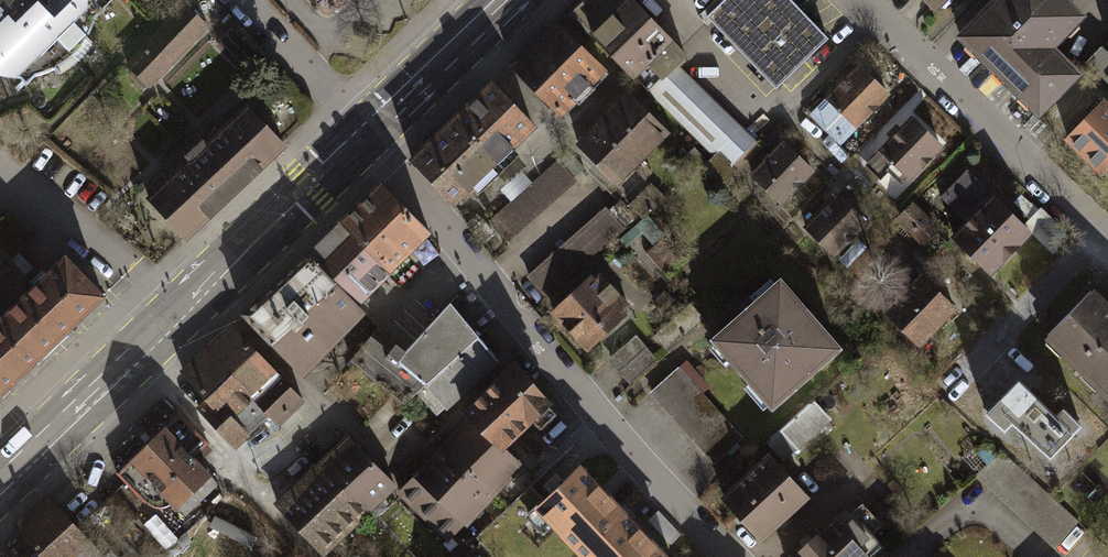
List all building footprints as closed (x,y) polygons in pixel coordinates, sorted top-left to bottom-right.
[(5,75),(14,76),(20,76),(26,83),(34,76),(42,73),(50,70),(56,67),(54,64),(69,50),(83,36),(85,38),(88,34),(90,29),(93,24),(94,18),(103,9),(96,2),(96,0),(40,0),(37,4),(41,8),(7,42),(0,35),(0,75),(5,75)] [(632,0),(586,0),(572,14),(648,91),(676,63),(685,54),(632,0)] [(709,16),(776,87),(827,39),(790,0),(725,0),(709,16)] [(1063,0),(1000,0),(959,41),(1037,116),(1075,77),(1049,51),(1081,18),(1063,0)] [(205,24),(185,6),(130,66),(150,85),(205,24)] [(603,68),(557,23),(513,69),(559,114),(574,99),(579,104),(594,89),(588,83),(603,68)] [(1107,82),(1107,55),(1101,48),(1088,62),(1107,82)] [(754,142),(676,63),(648,91),(713,157),(726,170),(754,142)] [(888,94),(859,66),(811,115),(840,143),(888,94)] [(493,83),(454,121),(494,162),(533,125),(493,83)] [(665,131),(629,96),(580,146),(616,181),(665,131)] [(1066,139),(1101,174),(1107,167),(1107,108),(1103,103),(1066,139)] [(285,146),(247,106),(205,146),(202,143),(188,156),(191,159),(149,199),(186,238),(285,146)] [(941,146),(912,118),(867,165),(881,179),(895,164),(910,178),(941,146)] [(454,121),(412,161),(453,203),(471,185),(478,192),(496,175),(493,172),(498,167),(494,162),(454,121)] [(812,171),(784,143),(753,175),(781,203),(812,171)] [(559,160),(490,221),(509,242),(578,181),(559,160)] [(1030,232),(967,172),(943,196),(969,221),(954,237),(990,272),(1030,232)] [(381,183),(342,222),(389,270),(428,232),(381,183)] [(629,204),(643,219),(666,198),(651,183),(629,204)] [(864,199),(848,183),(805,226),(835,256),(867,223),(854,209),(864,199)] [(0,219),(0,248),(11,260),(40,232),(14,206),(0,219)] [(625,228),(606,206),(527,276),(546,298),(625,228)] [(936,229),(913,207),(900,220),(923,242),(936,229)] [(1040,208),(1027,221),(1056,250),(1069,237),(1040,208)] [(342,222),(307,255),(335,284),(354,304),(389,270),(342,222)] [(2,316),(7,312),(29,291),(21,284),(28,278),(11,260),(0,248),(0,314),(2,316)] [(307,255),(244,315),(272,344),(301,373),(363,312),(354,304),(335,284),(307,255)] [(29,291),(7,312),(45,352),(103,296),(65,256),(33,287),(29,291)] [(955,308),(921,276),(886,313),(920,345),(955,308)] [(625,314),(591,277),(554,311),(587,348),(625,314)] [(840,348),(780,281),(714,340),(773,407),(840,348)] [(1090,291),(1047,334),(1107,393),(1107,309),(1090,291)] [(478,335),(451,303),(405,351),(433,377),(478,335)] [(0,318),(0,395),(45,352),(7,312),(2,316),(0,318)] [(204,351),(268,414),(277,422),(301,399),(232,324),(204,351)] [(351,358),(403,403),(425,384),(433,377),(405,351),(378,326),(351,358)] [(498,360),(478,335),(433,377),(425,384),(447,407),(498,360)] [(611,356),(633,381),(658,360),(635,335),(611,356)] [(234,445),(268,414),(204,351),(182,372),(208,399),(200,408),(234,445)] [(515,364),(464,412),(472,418),(502,446),(547,402),(515,364)] [(716,463),(744,438),(679,367),(652,391),(716,463)] [(1056,415),(1018,379),(986,413),(1005,431),(1012,424),(1050,458),(1082,425),(1063,407),(1056,415)] [(781,428),(798,447),(829,419),(812,400),(781,428)] [(160,489),(177,506),(210,475),(194,457),(209,443),(180,413),(117,473),(145,503),(160,489)] [(502,446),(472,418),(443,447),(491,493),(520,463),(502,446)] [(394,484),(351,439),(322,466),(365,510),(394,484)] [(491,493),(443,447),(399,491),(449,538),(491,493)] [(976,475),(1054,548),(1079,521),(1073,516),(1052,496),(1002,451),(976,475)] [(724,497),(761,538),(807,497),(769,456),(724,497)] [(365,510),(322,466),(299,487),(344,532),(365,510)] [(539,505),(588,556),(666,556),(579,467),(539,505)] [(344,532),(299,487),(279,507),(323,552),(344,532)] [(17,527),(45,556),(102,556),(48,498),(17,527)] [(794,556),(868,556),(881,545),(871,535),(882,525),(862,504),(837,527),(832,521),(794,556)]
